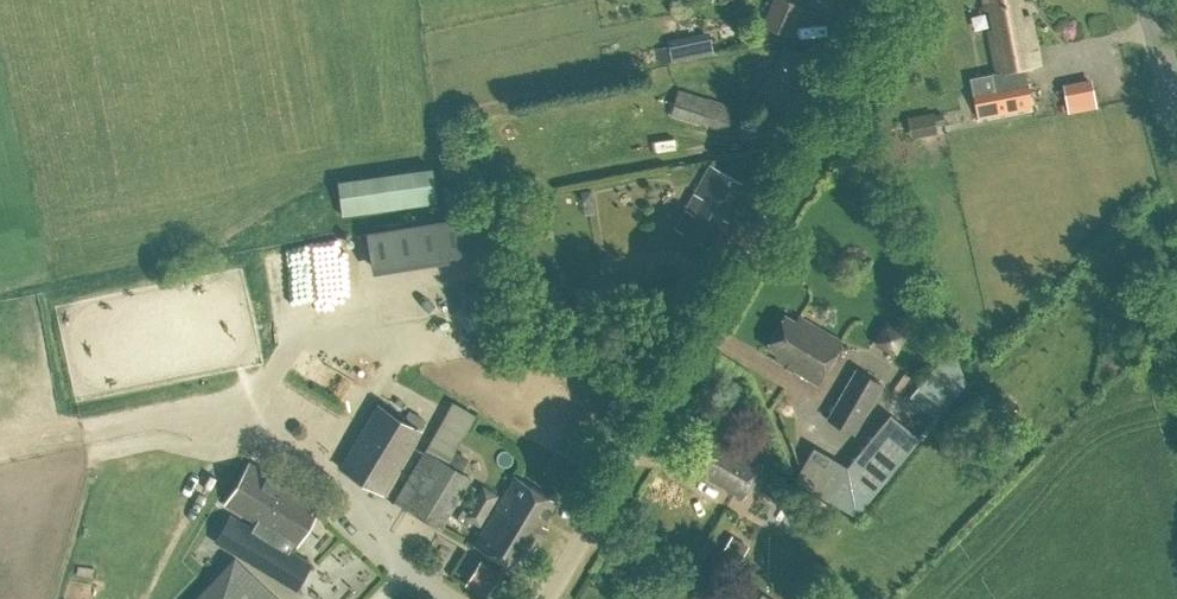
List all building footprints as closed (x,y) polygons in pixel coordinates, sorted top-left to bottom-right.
[(788,35),(802,4),(794,0),(771,0),(760,22),(788,35)] [(841,0),(811,0),(810,3),(843,15),(846,6),(840,4),(841,0)] [(973,93),(978,118),(1032,107),(1024,67),(1039,64),(1029,14),(1020,16),(1017,2),(1020,1),(1020,0),(983,0),(985,8),(990,7),(994,28),(989,29),(997,69),(997,72),(991,73),(995,89),(973,93)] [(750,98),(787,118),(798,97),(792,94),(799,82),(804,85),(812,69),(807,66),(811,59),(783,44),(769,71),(766,69),(750,98)] [(1090,80),(1061,86),(1066,110),(1094,104),(1090,80)] [(675,85),(667,114),(697,124),(699,121),(726,130),(734,105),(675,85)] [(911,116),(916,137),(939,132),(934,110),(911,116)] [(673,224),(710,246),(725,219),(720,215),(741,179),(708,159),(704,165),(707,167),(673,224)] [(433,162),(337,175),(338,177),(343,212),(438,199),(433,164),(433,162)] [(462,211),(366,227),(372,268),(489,250),(490,250),(483,208),(462,211)] [(317,243),(263,250),(273,323),(304,319),(297,263),(320,260),(317,243)] [(783,312),(765,343),(777,350),(774,355),(816,380),(840,338),(798,314),(795,319),(783,312)] [(827,415),(852,430),(881,380),(855,365),(827,415)] [(421,428),(378,402),(340,466),(384,491),(421,428)] [(894,413),(846,467),(822,446),(808,462),(856,503),(918,433),(894,413)] [(732,444),(729,450),(710,439),(694,468),(742,496),(762,461),(732,444)] [(425,449),(395,499),(441,526),(471,476),(425,449)] [(226,502),(255,519),(236,553),(297,589),(313,562),(294,550),(321,503),(250,462),(226,502)] [(542,521),(556,498),(515,473),(474,542),(522,570),(549,525),(542,521)] [(469,519),(480,525),(499,493),(483,484),(468,509),(464,507),(457,518),(467,524),(469,519)] [(728,531),(718,548),(737,560),(747,544),(728,531)] [(481,557),(466,582),(487,594),(502,569),(481,557)] [(197,598),(273,598),(231,562),(197,598)]
